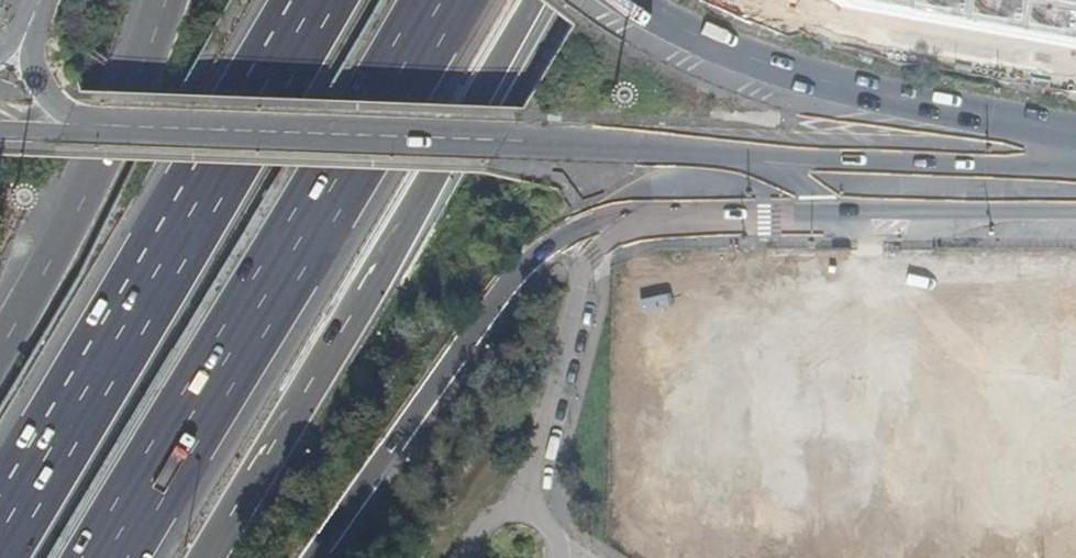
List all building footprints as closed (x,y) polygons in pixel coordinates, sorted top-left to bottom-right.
[(833,7),(1075,46),(1075,0),(821,0),(833,7)]
